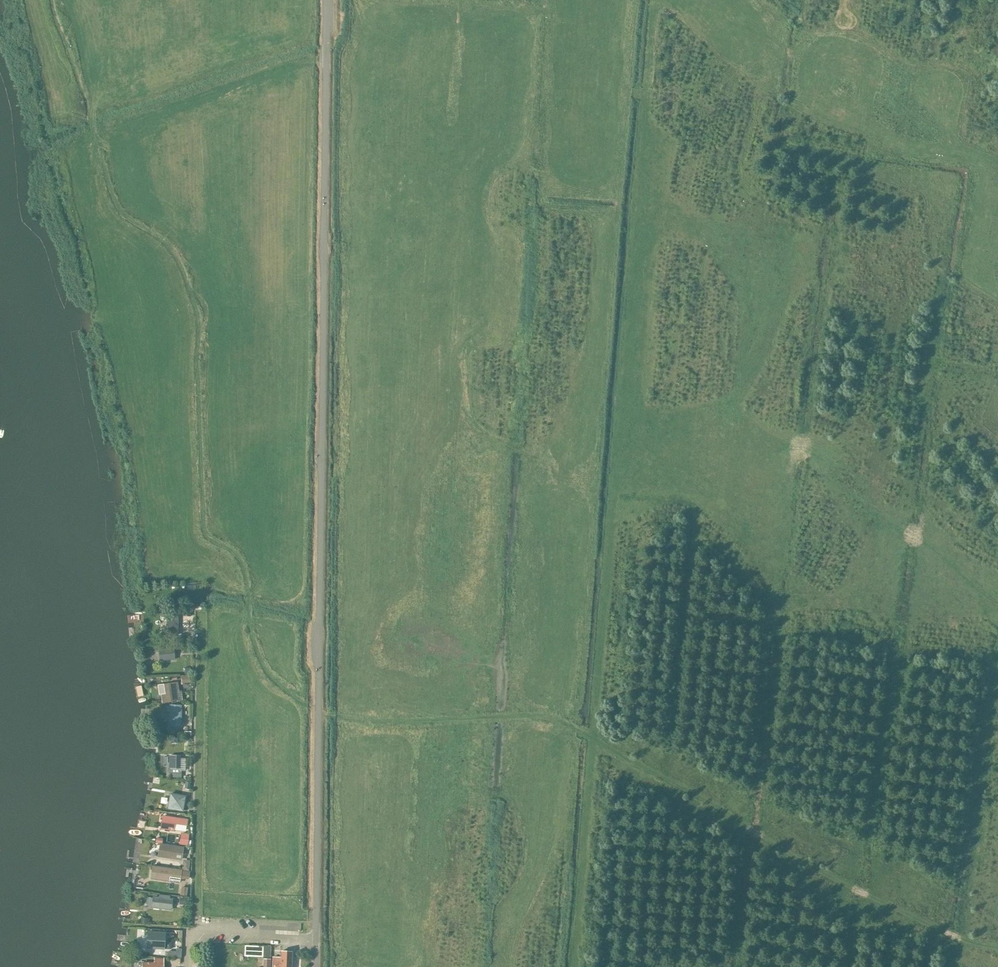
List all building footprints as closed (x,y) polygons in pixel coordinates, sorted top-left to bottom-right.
[(177,611),(168,611),(168,635),(173,635),(177,635),(177,611)] [(173,649),(158,650),(159,660),(174,659),(173,649)] [(181,701),(178,681),(164,684),(166,694),(161,695),(162,704),(181,701)] [(181,726),(181,705),(169,705),(169,726),(181,726)] [(186,769),(186,757),(181,757),(181,755),(172,754),(172,769),(170,769),(170,777),(182,777),(182,769),(186,769)] [(182,811),(185,796),(170,793),(167,808),(182,811)] [(187,826),(188,818),(163,815),(161,828),(184,831),(185,826),(187,826)] [(188,845),(189,833),(181,832),(179,844),(188,845)] [(182,860),(184,846),(160,843),(158,856),(182,860)] [(152,866),(150,878),(169,881),(179,882),(180,877),(191,879),(191,871),(152,866)] [(152,896),(151,908),(171,911),(173,898),(170,898),(170,895),(160,894),(160,897),(152,896)] [(148,932),(147,948),(163,949),(164,933),(148,932)] [(292,951),(281,951),(281,957),(273,957),(273,966),(291,966),(292,951)] [(142,963),(142,966),(163,966),(163,963),(162,963),(162,959),(156,959),(156,963),(142,963)]
